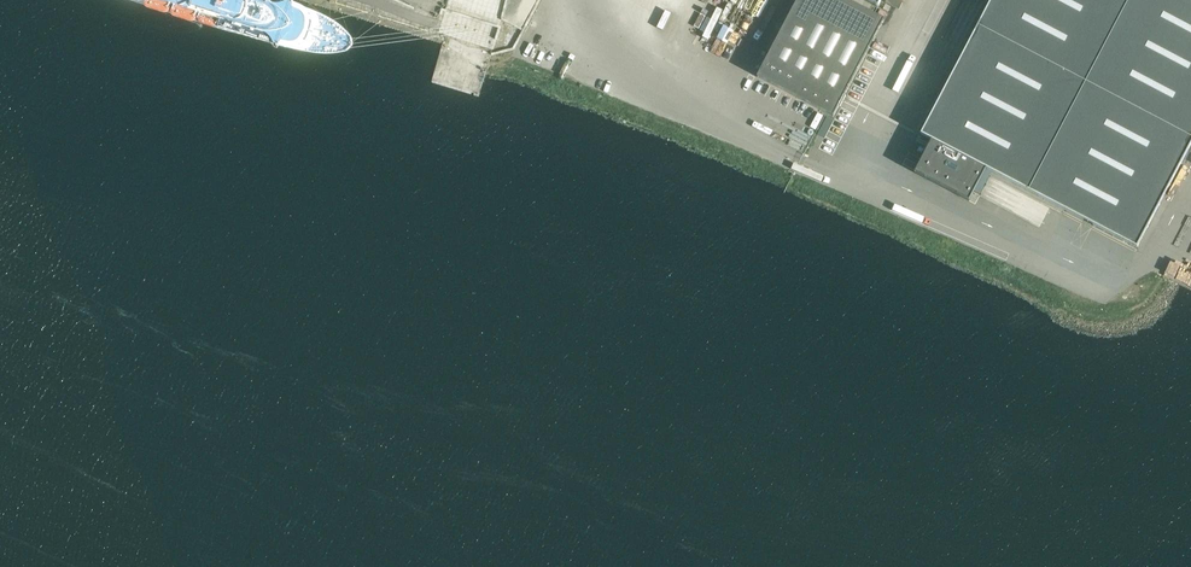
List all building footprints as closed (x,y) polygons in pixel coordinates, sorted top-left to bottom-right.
[(425,102),(442,44),(299,0),(91,0),(425,102)] [(757,77),(833,117),(884,19),(847,0),(797,0),(757,77)] [(914,172),(969,201),(986,168),(1137,248),(1190,145),(1190,1),(1190,0),(992,0),(921,134),(931,140),(914,172)]
